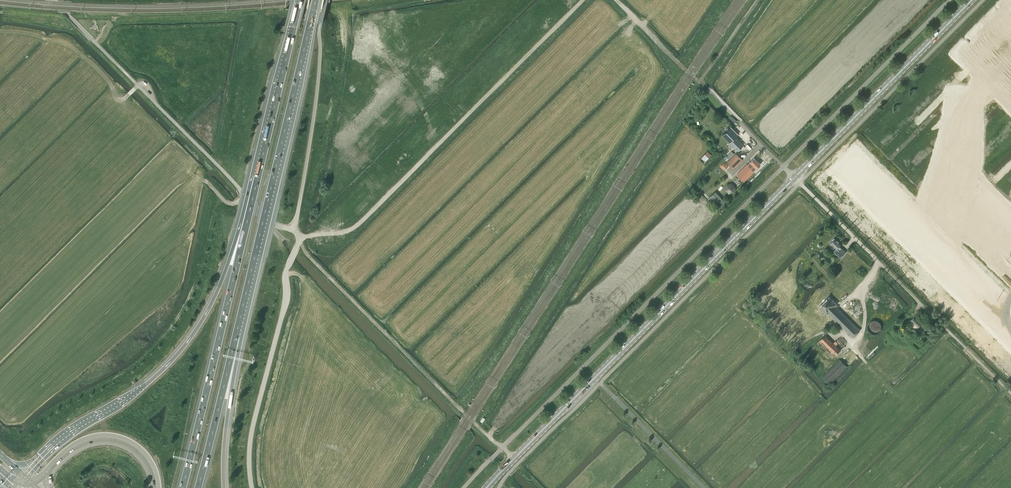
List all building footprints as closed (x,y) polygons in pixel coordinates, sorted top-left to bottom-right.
[(91,27),(90,27),(90,29),(91,29),(92,30),(93,31),(94,31),(96,31),(97,31),(99,31),(99,30),(98,29),(98,28),(98,26),(96,25),(97,22),(97,21),(96,20),(94,20),(92,21),(94,23),(94,25),(92,26),(91,27)] [(743,145),(736,137),(738,135),(731,126),(722,135),(737,151),(743,145)] [(711,155),(707,151),(705,154),(704,154),(699,160),(703,164),(709,158),(708,158),(711,155)] [(726,163),(732,168),(741,159),(736,153),(726,163)] [(754,171),(753,171),(760,164),(754,158),(747,164),(736,174),(744,182),(754,171)] [(725,190),(729,193),(733,192),(735,187),(731,183),(726,185),(725,190)] [(719,208),(725,202),(715,191),(709,197),(719,208)] [(837,249),(836,249),(838,252),(842,256),(846,252),(842,248),(841,249),(839,247),(841,244),(835,238),(834,238),(832,240),(833,241),(831,243),(837,249)] [(819,306),(827,315),(828,313),(853,338),(860,330),(836,306),(837,304),(829,296),(819,306)] [(911,320),(912,321),(909,324),(915,329),(917,327),(918,327),(922,323),(915,316),(911,320)] [(825,335),(820,340),(823,343),(836,355),(841,350),(834,343),(825,335)] [(822,377),(830,384),(848,367),(840,359),(822,377)] [(824,433),(824,434),(824,436),(825,437),(826,438),(827,438),(828,439),(830,438),(831,438),(832,437),(832,435),(833,434),(832,433),(831,431),(830,431),(829,430),(828,430),(826,431),(825,432),(824,433)]
